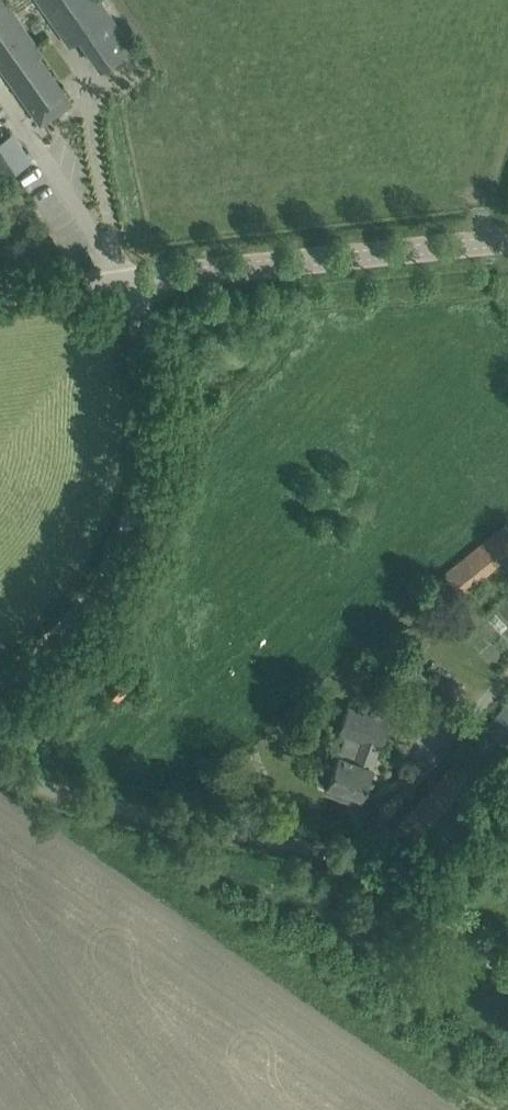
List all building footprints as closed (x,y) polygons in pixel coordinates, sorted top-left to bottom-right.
[(10,68),(6,71),(32,107),(60,87),(36,52),(41,49),(6,0),(0,0),(0,54),(10,68)] [(118,26),(100,0),(39,0),(69,43),(79,36),(100,65),(131,44),(118,26)] [(30,160),(24,149),(13,156),(1,138),(0,139),(0,162),(8,174),(30,160)] [(506,523),(443,573),(461,595),(507,557),(507,525),(506,523)] [(390,720),(348,705),(339,730),(346,732),(334,764),(326,762),(318,766),(315,774),(319,782),(327,785),(324,791),(359,804),(362,796),(363,794),(362,794),(369,773),(373,766),(371,765),(379,745),(380,745),(390,720)] [(491,727),(481,739),(497,755),(507,742),(507,709),(491,727)] [(411,868),(425,851),(499,770),(472,746),(383,842),(411,868)]
